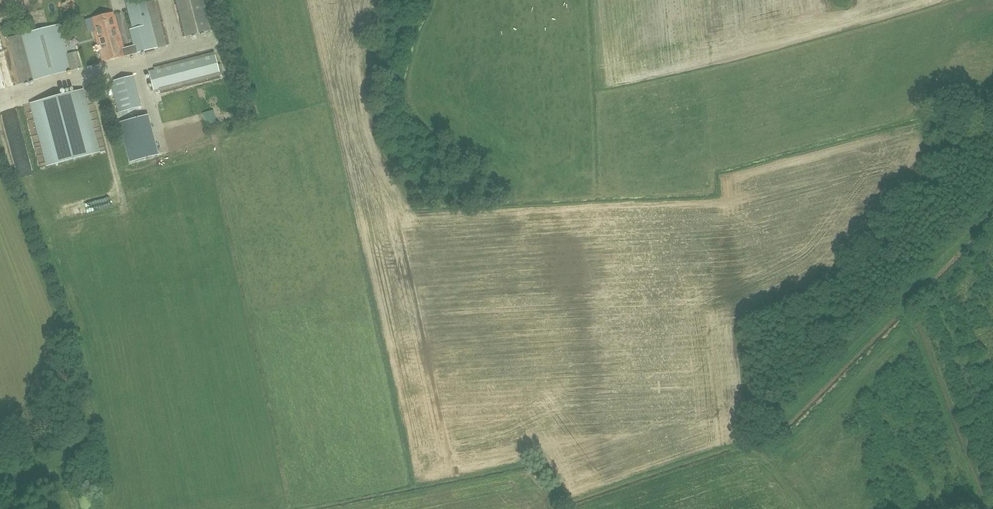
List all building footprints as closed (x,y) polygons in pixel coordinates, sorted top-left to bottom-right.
[(42,17),(58,12),(55,0),(52,0),(38,4),(42,17)] [(155,0),(146,3),(131,6),(137,28),(129,30),(135,54),(166,46),(155,0)] [(207,31),(199,0),(179,0),(188,36),(207,31)] [(126,56),(115,15),(114,15),(113,13),(92,18),(95,30),(94,31),(102,62),(126,56)] [(20,83),(32,80),(71,70),(78,69),(74,53),(67,54),(60,25),(9,38),(20,83)] [(154,68),(155,71),(149,72),(154,91),(220,74),(215,53),(154,68)] [(110,114),(122,112),(141,107),(134,76),(103,83),(110,114)] [(77,91),(38,101),(54,164),(93,154),(77,91)] [(206,112),(208,124),(219,123),(217,111),(206,112)]
